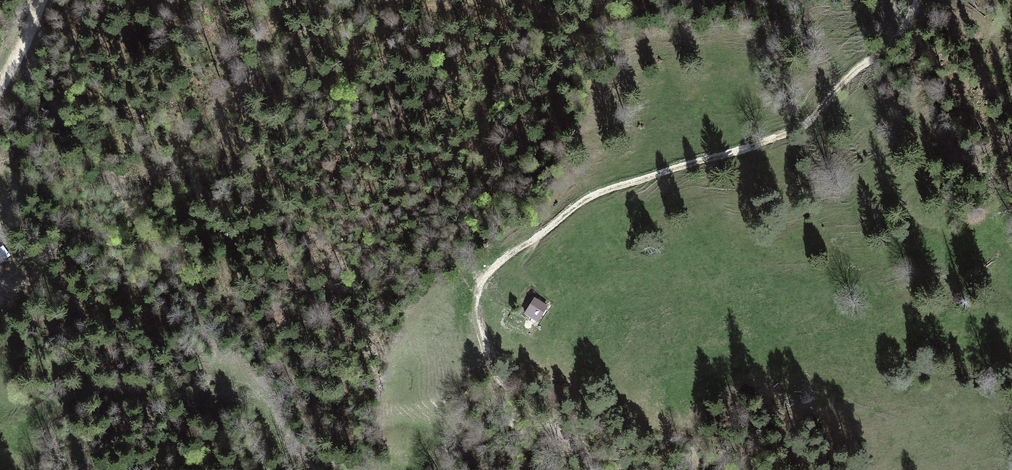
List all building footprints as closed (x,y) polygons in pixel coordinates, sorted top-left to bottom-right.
[(546,307),(536,300),(533,304),(530,303),(525,312),(538,320),(546,307)]
